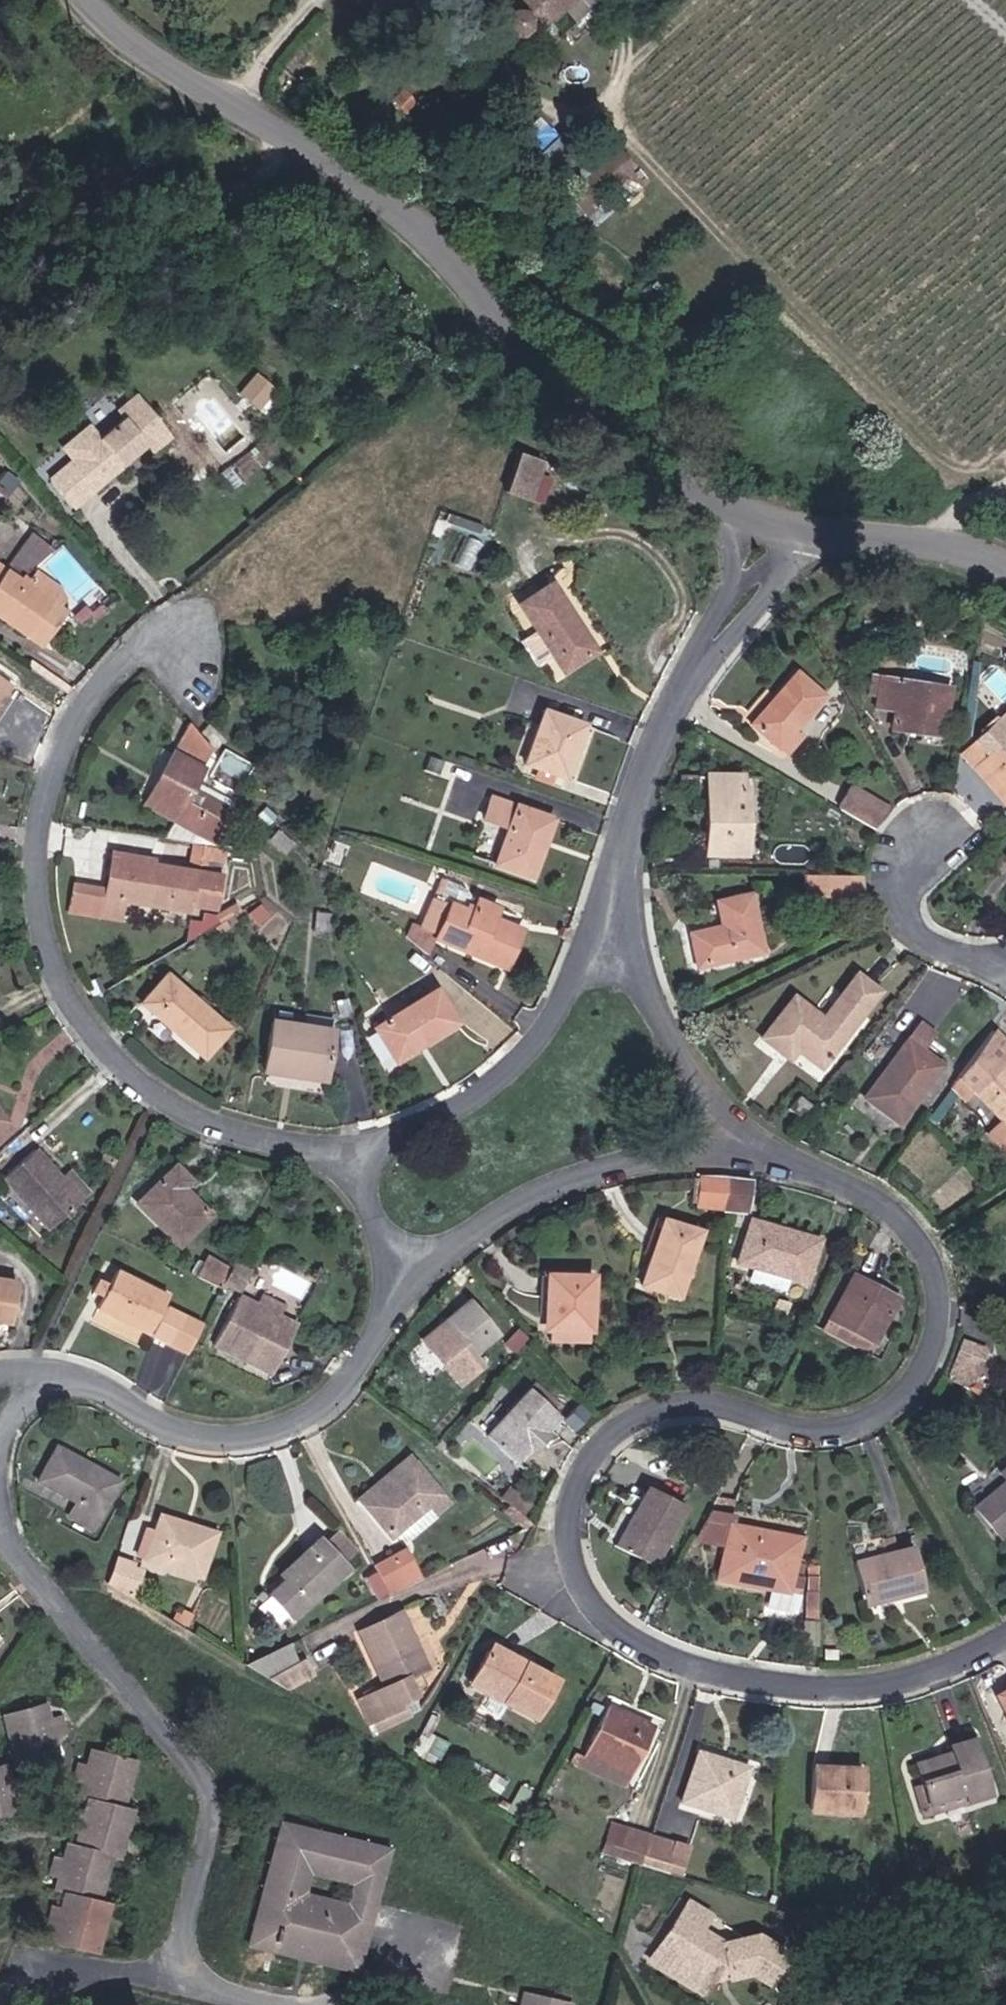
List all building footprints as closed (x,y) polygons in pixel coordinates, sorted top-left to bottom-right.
[(505,5),(512,17),(508,23),(518,32),(526,26),(536,37),(574,0),(510,0),(505,5)] [(598,199),(642,159),(625,141),(582,181),(598,199)] [(260,404),(277,386),(263,373),(246,391),(260,404)] [(74,459),(51,477),(71,503),(147,444),(153,452),(174,436),(141,395),(121,410),(126,417),(103,436),(93,422),(63,445),(74,459)] [(516,454),(512,496),(538,498),(542,456),(516,454)] [(0,563),(0,610),(46,641),(66,606),(68,598),(66,590),(61,584),(39,569),(30,581),(2,560),(0,563)] [(555,581),(521,606),(565,669),(601,645),(555,581)] [(798,667),(752,718),(780,743),(826,691),(798,667)] [(0,675),(0,702),(12,682),(0,675)] [(950,686),(883,679),(880,711),(895,713),(894,728),(945,734),(950,686)] [(590,727),(549,711),(530,762),(571,777),(590,727)] [(990,766),(1005,782),(1005,717),(982,740),(999,757),(990,766)] [(215,752),(194,725),(183,752),(177,751),(148,806),(216,842),(232,807),(198,789),(215,752)] [(990,766),(983,772),(1005,796),(1005,782),(990,766)] [(748,779),(690,776),(689,791),(712,792),(708,853),(749,855),(753,792),(747,792),(748,779)] [(853,788),(842,811),(880,830),(891,807),(853,788)] [(556,819),(497,797),(489,817),(511,825),(498,860),(535,874),(556,819)] [(232,850),(197,847),(196,865),(230,869),(232,850)] [(161,857),(114,850),(104,919),(128,923),(131,906),(196,915),(197,909),(220,912),(225,875),(160,866),(161,857)] [(864,875),(829,877),(830,897),(865,896),(864,875)] [(509,950),(521,921),(476,902),(471,915),(452,908),(457,897),(447,893),(430,935),(446,942),(445,946),(508,973),(517,953),(509,950)] [(724,925),(690,933),(700,970),(764,954),(749,897),(719,904),(724,925)] [(529,924),(521,921),(509,950),(517,953),(529,924)] [(313,959),(313,947),(294,946),(294,958),(313,959)] [(797,1001),(768,1042),(796,1061),(805,1048),(832,1067),(886,989),(859,971),(826,1020),(797,1001)] [(171,975),(146,1003),(207,1058),(232,1030),(171,975)] [(440,992),(375,1034),(396,1067),(462,1024),(440,992)] [(325,1087),(333,1033),(268,1023),(260,1077),(325,1087)] [(922,1027),(868,1097),(901,1122),(946,1063),(927,1049),(936,1037),(922,1027)] [(969,1077),(1005,1116),(1005,1039),(1001,1034),(969,1077)] [(8,1116),(0,1105),(0,1122),(8,1116)] [(90,1204),(41,1156),(9,1188),(57,1237),(90,1204)] [(182,1172),(145,1208),(187,1252),(218,1222),(191,1194),(197,1188),(182,1172)] [(753,1181),(705,1178),(703,1206),(751,1210),(753,1181)] [(825,1239),(753,1218),(740,1263),(812,1284),(825,1239)] [(686,1299),(705,1231),(665,1219),(646,1288),(686,1299)] [(213,1261),(204,1277),(226,1288),(235,1272),(213,1261)] [(238,1264),(235,1272),(226,1288),(242,1296),(254,1272),(238,1264)] [(94,1291),(107,1295),(114,1272),(100,1268),(94,1291)] [(905,1298),(858,1277),(834,1331),(880,1352),(905,1298)] [(15,1320),(23,1283),(0,1279),(0,1317),(15,1320)] [(119,1279),(102,1316),(152,1339),(169,1301),(119,1279)] [(596,1283),(552,1279),(548,1329),(592,1332),(596,1283)] [(247,1298),(222,1345),(275,1374),(301,1327),(247,1298)] [(474,1302),(452,1323),(470,1342),(458,1353),(476,1372),(487,1361),(479,1352),(501,1331),(474,1302)] [(158,1341),(194,1357),(207,1328),(171,1312),(158,1341)] [(964,1353),(954,1371),(978,1384),(988,1366),(964,1353)] [(519,1461),(560,1415),(534,1391),(492,1437),(519,1461)] [(568,1421),(560,1415),(519,1461),(526,1468),(541,1452),(556,1434),(568,1421)] [(63,1450),(46,1482),(80,1501),(75,1511),(100,1525),(123,1483),(63,1450)] [(370,1506),(418,1463),(412,1457),(364,1500),(370,1506)] [(452,1501),(418,1463),(370,1506),(397,1535),(430,1506),(437,1515),(452,1501)] [(649,1485),(620,1542),(658,1562),(688,1505),(649,1485)] [(982,1505),(1004,1534),(1005,1532),(1005,1486),(982,1505)] [(699,1543),(732,1547),(736,1524),(739,1514),(714,1511),(699,1543)] [(153,1529),(144,1555),(207,1575),(220,1536),(165,1518),(161,1532),(153,1529)] [(803,1536),(736,1524),(732,1547),(726,1583),(793,1595),(803,1536)] [(337,1532),(327,1542),(348,1564),(358,1554),(337,1532)] [(348,1564),(327,1542),(322,1537),(289,1570),(294,1575),(279,1589),(303,1614),(351,1567),(348,1564)] [(915,1545),(856,1561),(867,1603),(926,1588),(915,1545)] [(410,1552),(380,1569),(393,1592),(423,1576),(410,1552)] [(142,1567),(124,1561),(114,1588),(132,1594),(140,1572),(142,1567)] [(283,1622),(290,1611),(268,1597),(261,1608),(283,1622)] [(378,1725),(423,1704),(413,1682),(430,1674),(418,1649),(425,1646),(410,1613),(368,1632),(395,1690),(368,1702),(378,1725)] [(263,1674),(300,1658),(293,1641),(255,1657),(263,1674)] [(496,1653),(479,1688),(541,1718),(558,1683),(496,1653)] [(271,1679),(294,1692),(322,1678),(313,1659),(271,1679)] [(997,1697),(1005,1714),(1005,1691),(997,1697)] [(52,1709),(8,1721),(22,1772),(67,1759),(61,1740),(73,1737),(68,1720),(56,1723),(52,1709)] [(957,1797),(961,1809),(992,1800),(974,1738),(949,1745),(952,1756),(919,1766),(931,1804),(957,1797)] [(605,1740),(587,1782),(632,1800),(650,1758),(605,1740)] [(139,1761),(98,1750),(93,1768),(81,1765),(76,1782),(88,1785),(85,1796),(99,1800),(95,1815),(83,1811),(79,1825),(92,1828),(87,1845),(75,1842),(71,1859),(58,1856),(53,1876),(66,1879),(62,1891),(74,1894),(69,1911),(58,1908),(54,1922),(67,1925),(63,1941),(105,1952),(117,1906),(104,1903),(117,1853),(126,1856),(139,1809),(127,1806),(139,1761)] [(702,1754),(687,1795),(732,1812),(747,1771),(702,1754)] [(864,1764),(813,1763),(813,1814),(863,1815),(864,1764)] [(0,1773),(0,1824),(26,1816),(21,1799),(35,1795),(30,1779),(17,1782),(13,1769),(0,1773)] [(934,1817),(961,1809),(957,1797),(931,1804),(934,1817)] [(312,1846),(315,1830),(280,1822),(276,1839),(312,1846)] [(254,1944),(295,1953),(298,1940),(365,1954),(388,1845),(315,1830),(312,1846),(276,1839),(254,1944)] [(626,1876),(646,1882),(654,1851),(633,1847),(626,1876)] [(654,1851),(646,1882),(675,1893),(686,1864),(654,1851)] [(686,1864),(675,1893),(684,1897),(696,1870),(686,1864)] [(692,1904),(657,1961),(708,1993),(717,1979),(755,1976),(771,1986),(789,1954),(761,1934),(723,1942),(704,1930),(714,1917),(692,1904)] [(362,1967),(365,1954),(298,1940),(295,1953),(362,1967)] [(535,1994),(532,2004),(576,2004),(535,1994)]
